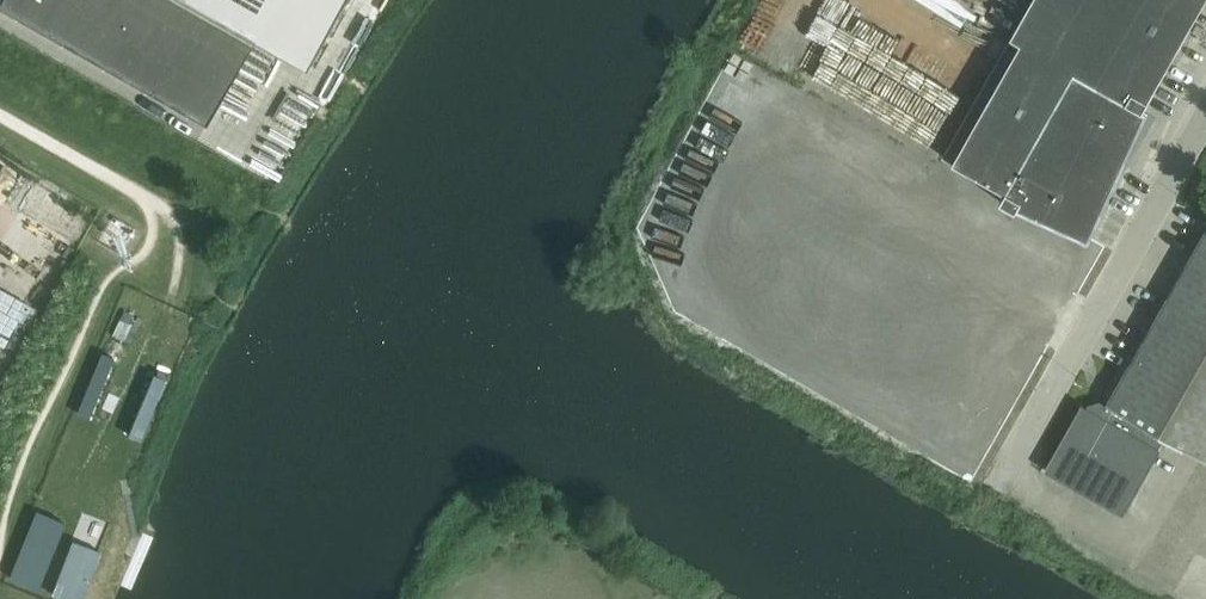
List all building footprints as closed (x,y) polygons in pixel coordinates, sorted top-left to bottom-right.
[(251,39),(183,0),(0,0),(0,7),(204,123),(251,39)] [(251,39),(302,67),(341,0),(183,0),(251,39)] [(942,157),(1005,192),(1000,201),(1016,210),(1018,207),(1088,239),(1121,166),(1112,162),(1136,108),(1142,111),(1205,0),(1031,0),(942,157)] [(1125,371),(1107,404),(1095,407),(1092,412),(1082,407),(1047,469),(1122,512),(1161,443),(1157,440),(1160,435),(1205,461),(1205,228),(1125,371)] [(63,521),(36,510),(9,577),(35,588),(63,521)] [(50,594),(64,598),(79,598),(98,550),(71,540),(50,594)]
